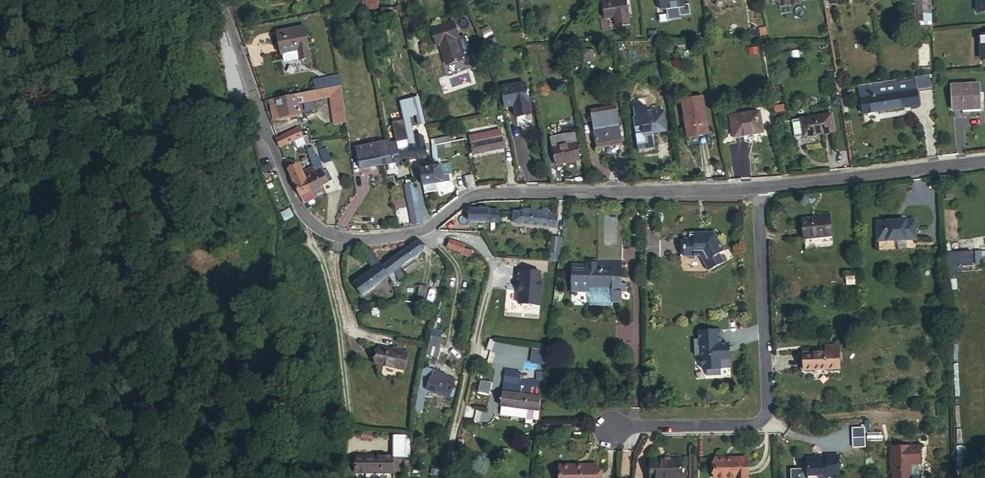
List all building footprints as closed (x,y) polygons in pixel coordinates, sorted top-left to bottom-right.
[(603,2),(606,19),(615,18),(617,27),(630,25),(626,0),(617,0),(603,2)] [(661,11),(684,8),(683,0),(659,0),(661,11)] [(931,21),(930,0),(914,0),(915,22),(931,21)] [(283,55),(284,55),(300,52),(301,59),(301,61),(312,59),(306,27),(279,32),(283,55)] [(443,50),(446,71),(462,68),(458,48),(462,47),(459,30),(436,34),(439,51),(443,50)] [(300,52),(284,55),(285,63),(301,59),(300,52)] [(654,84),(666,82),(663,67),(652,69),(654,84)] [(932,88),(929,75),(917,77),(914,78),(917,90),(932,88)] [(341,86),(339,77),(315,81),(316,91),(341,86)] [(878,96),(917,90),(914,78),(884,82),(876,84),(877,89),(878,96)] [(502,88),(506,107),(515,106),(517,118),(531,116),(526,84),(502,88)] [(876,84),(858,86),(859,92),(877,89),(876,84)] [(964,107),(981,106),(980,84),(952,86),(953,110),(964,110),(964,107)] [(297,95),(272,100),(275,117),(281,116),(281,118),(301,114),(299,104),(330,97),(333,114),(345,112),(341,86),(316,91),(297,95)] [(877,89),(859,92),(861,99),(878,96),(877,89)] [(919,106),(917,90),(878,96),(861,99),(863,114),(919,106)] [(833,106),(842,105),(840,96),(831,98),(833,106)] [(425,124),(418,97),(412,98),(419,125),(425,124)] [(681,100),(688,137),(707,134),(702,97),(681,100)] [(594,130),(618,126),(616,108),(591,112),(594,130)] [(632,109),(633,118),(661,114),(660,109),(640,112),(639,108),(632,109)] [(729,116),(733,137),(763,133),(759,112),(729,116)] [(633,118),(636,135),(651,133),(665,131),(663,113),(661,114),(633,118)] [(801,120),(804,136),(834,132),(831,115),(801,120)] [(621,143),(618,126),(594,130),(597,147),(621,143)] [(299,129),(278,138),(277,139),(280,147),(303,137),(299,129)] [(500,130),(470,137),(471,143),(502,137),(500,130)] [(636,135),(638,150),(653,147),(651,133),(636,135)] [(550,138),(553,148),(575,143),(573,134),(550,138)] [(453,135),(433,140),(434,145),(454,140),(453,135)] [(410,147),(425,144),(424,137),(408,140),(410,147)] [(502,137),(471,143),(473,154),(504,148),(502,137)] [(400,148),(402,148),(410,147),(408,140),(398,142),(400,148)] [(367,155),(380,152),(378,143),(366,145),(366,149),(367,155)] [(575,143),(553,148),(556,164),(579,160),(575,143)] [(402,148),(405,161),(410,160),(428,156),(425,144),(410,147),(402,148)] [(355,147),(358,157),(360,156),(359,151),(366,149),(366,145),(355,147)] [(313,147),(307,149),(311,160),(317,158),(313,147)] [(321,151),(326,163),(332,160),(328,148),(321,151)] [(390,150),(382,152),(380,152),(382,166),(388,164),(405,161),(402,148),(400,148),(394,150),(390,150)] [(358,157),(361,170),(382,166),(380,152),(367,155),(360,156),(358,157)] [(317,158),(311,160),(314,168),(321,165),(319,157),(317,158)] [(300,164),(289,169),(292,176),(302,172),(300,164)] [(321,165),(314,168),(317,175),(324,172),(321,165)] [(421,169),(423,186),(425,194),(436,192),(437,189),(436,184),(443,182),(442,175),(441,166),(439,166),(434,167),(421,169)] [(314,168),(304,172),(307,179),(317,175),(314,168)] [(317,175),(307,179),(312,190),(318,187),(323,185),(329,182),(328,181),(332,179),(328,171),(324,172),(317,175)] [(302,172),(292,176),(295,185),(307,179),(304,172),(303,173),(302,172)] [(464,178),(467,188),(467,189),(474,187),(471,176),(464,178)] [(954,184),(953,176),(945,177),(945,185),(954,184)] [(307,179),(295,185),(301,196),(312,190),(307,179)] [(312,190),(315,198),(326,193),(323,185),(318,187),(312,190)] [(406,189),(408,200),(418,198),(416,188),(406,189)] [(408,200),(413,224),(423,222),(418,198),(408,200)] [(499,211),(468,209),(468,220),(498,222),(499,211)] [(523,213),(521,212),(514,212),(513,223),(549,227),(551,215),(548,215),(543,214),(523,213)] [(805,239),(832,236),(830,214),(819,216),(819,218),(803,220),(805,239)] [(551,215),(549,227),(553,228),(556,229),(557,216),(551,215)] [(878,222),(879,242),(917,240),(917,221),(878,222)] [(572,266),(571,294),(590,294),(590,307),(613,308),(613,306),(622,306),(622,294),(628,295),(628,286),(622,286),(622,280),(623,280),(623,265),(636,265),(637,226),(599,225),(598,261),(587,261),(587,266),(572,266)] [(712,232),(701,232),(698,232),(698,230),(690,230),(690,236),(685,236),(685,254),(701,254),(708,268),(724,259),(719,250),(723,247),(718,238),(716,239),(712,232)] [(550,253),(558,254),(560,239),(552,237),(550,253)] [(426,246),(420,241),(417,242),(400,255),(407,264),(423,252),(426,246)] [(450,241),(447,247),(462,253),(463,249),(464,246),(450,241)] [(380,264),(370,248),(363,253),(374,269),(380,264)] [(974,265),(982,264),(982,251),(973,251),(974,265)] [(971,252),(947,253),(947,267),(955,267),(971,266),(971,252)] [(407,264),(400,255),(400,254),(383,267),(390,276),(394,273),(399,270),(407,264)] [(380,264),(374,269),(355,283),(364,296),(390,276),(383,267),(380,264)] [(404,277),(399,270),(394,273),(398,278),(399,280),(404,277)] [(394,273),(390,276),(393,281),(398,278),(394,273)] [(420,285),(417,301),(425,302),(428,287),(420,285)] [(701,340),(696,340),(697,356),(704,356),(705,371),(708,371),(709,378),(723,377),(723,370),(732,370),(731,354),(725,354),(725,345),(723,345),(723,331),(701,332),(701,340)] [(440,338),(429,336),(428,342),(425,355),(436,358),(440,338)] [(381,346),(378,363),(406,368),(409,350),(381,346)] [(803,374),(839,371),(838,348),(823,349),(824,355),(801,357),(803,374)] [(426,390),(450,398),(457,380),(447,376),(427,368),(423,371),(419,387),(418,395),(424,396),(426,390)] [(504,392),(500,414),(526,418),(527,409),(539,411),(541,397),(539,397),(540,388),(529,387),(528,395),(519,394),(520,386),(522,373),(506,371),(504,392)] [(528,395),(529,387),(520,386),(519,394),(528,395)] [(422,411),(424,396),(418,395),(416,410),(422,411)] [(391,454),(391,469),(398,469),(399,455),(408,455),(409,435),(392,434),(391,454)] [(892,450),(893,477),(919,477),(919,467),(921,467),(921,449),(892,450)] [(391,471),(391,469),(391,454),(354,452),(353,469),(391,471)] [(717,477),(749,477),(748,458),(716,459),(717,477)] [(807,462),(807,473),(791,474),(791,477),(840,477),(839,458),(826,459),(826,461),(807,462)] [(657,477),(690,477),(690,462),(658,461),(657,477)] [(566,467),(566,477),(604,477),(604,467),(566,467)]
